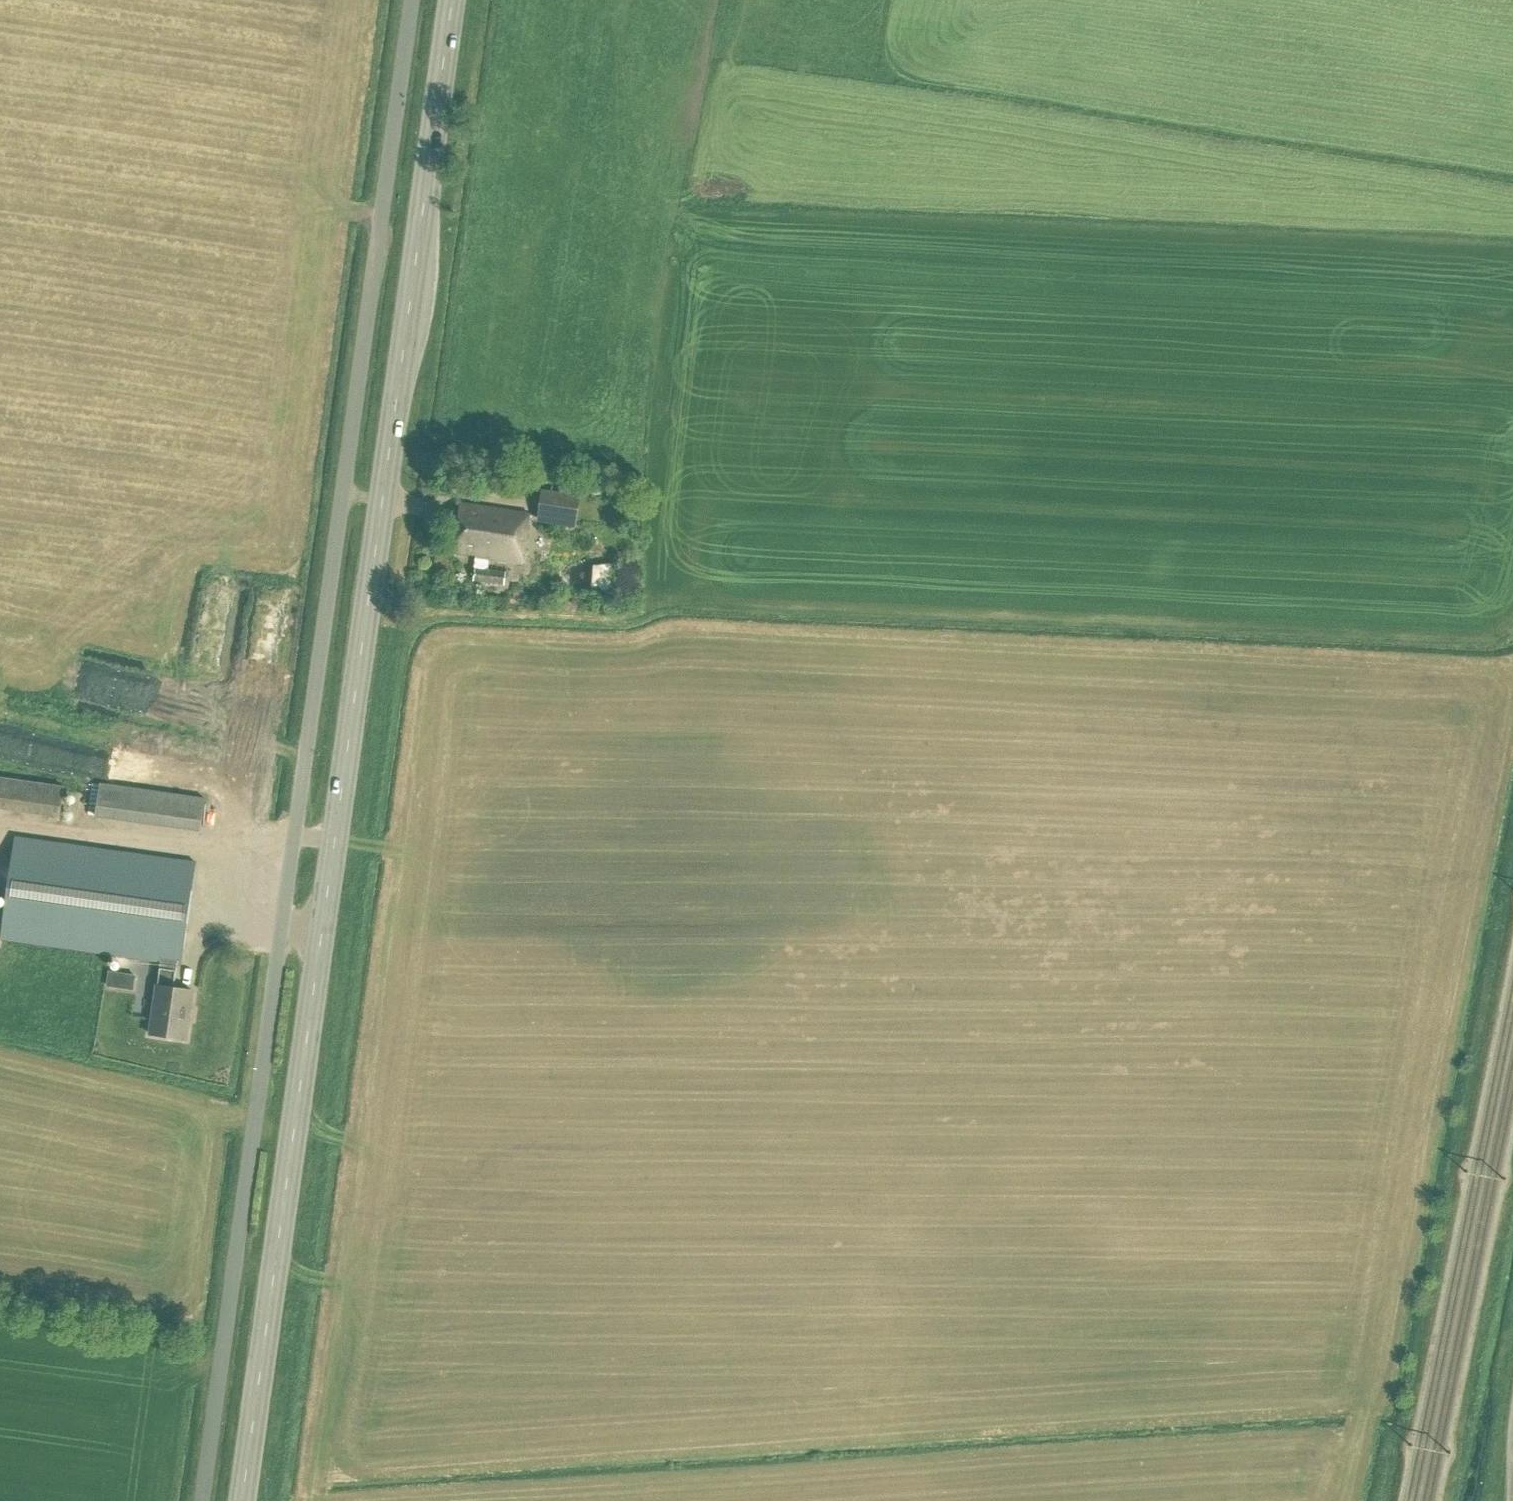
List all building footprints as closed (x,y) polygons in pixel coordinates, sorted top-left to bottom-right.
[(576,527),(581,496),(542,490),(537,522),(576,527)] [(523,563),(529,513),(462,504),(455,551),(476,554),(474,568),(476,568),(474,580),(489,582),(488,589),(501,590),(502,584),(505,585),(506,572),(489,570),(490,558),(523,563)] [(7,778),(7,809),(81,810),(81,779),(7,778)] [(201,832),(206,798),(100,783),(96,817),(201,832)] [(173,988),(176,970),(177,964),(180,964),(194,861),(14,836),(0,939),(163,962),(159,986),(157,985),(150,1035),(187,1040),(194,991),(173,988)]
